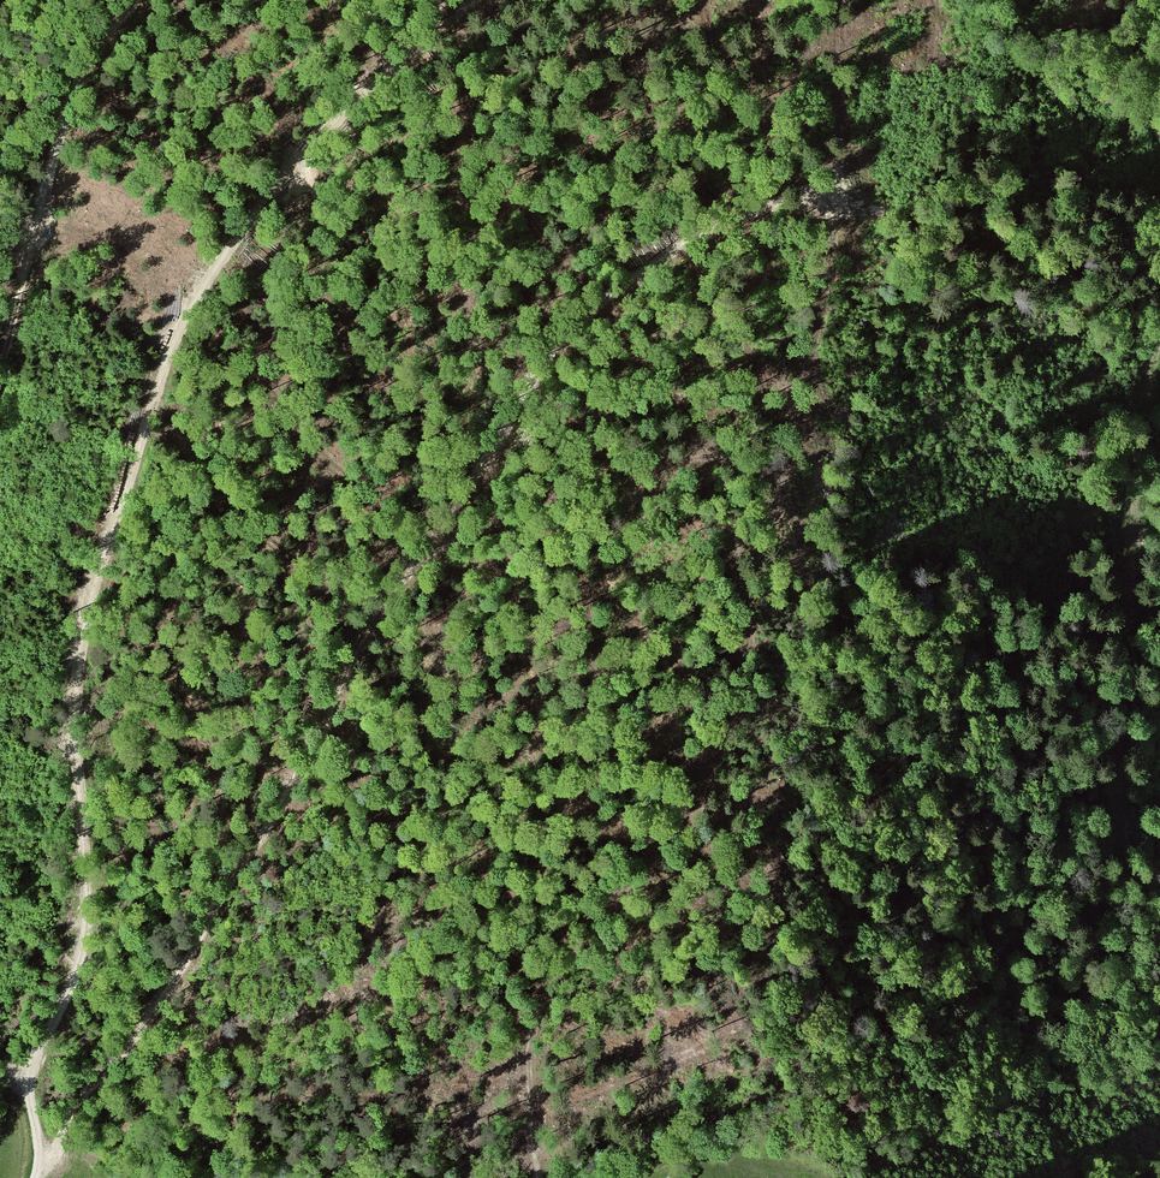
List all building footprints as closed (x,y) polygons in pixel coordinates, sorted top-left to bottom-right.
[(794,1144),(791,1137),(782,1140),(786,1148),(794,1144)]
